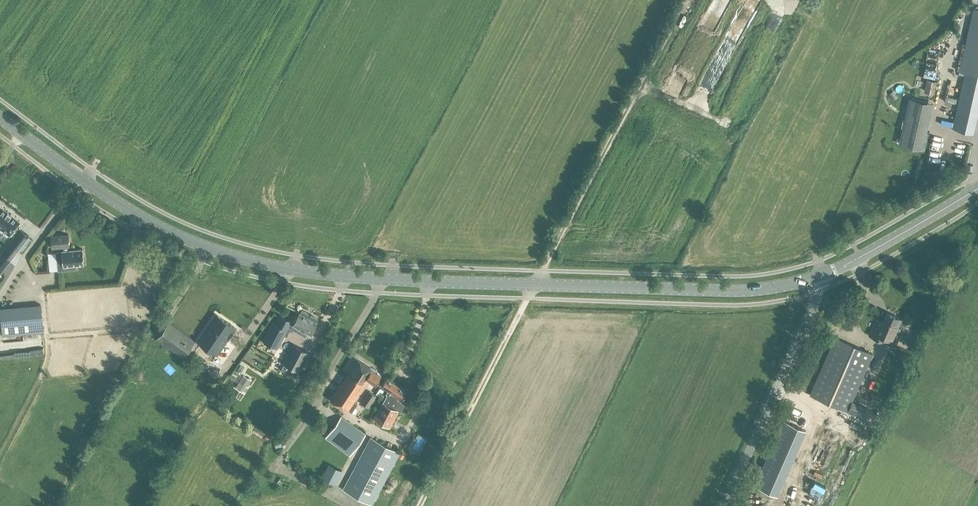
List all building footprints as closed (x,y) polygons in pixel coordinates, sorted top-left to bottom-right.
[(977,108),(977,8),(974,7),(960,70),(965,71),(952,127),(973,132),(977,108)] [(738,86),(735,93),(744,97),(747,90),(738,86)] [(903,128),(899,144),(925,150),(928,133),(927,133),(928,128),(930,128),(935,103),(909,97),(904,121),(903,121),(903,122),(901,128),(903,128)] [(17,235),(10,244),(19,251),(31,236),(17,225),(20,223),(21,221),(17,219),(0,205),(0,228),(10,235),(13,231),(17,235)] [(52,247),(64,246),(64,250),(62,250),(61,250),(61,252),(56,252),(58,270),(76,269),(76,265),(84,264),(84,257),(83,248),(68,249),(67,246),(70,246),(69,234),(51,236),(52,247)] [(0,256),(0,274),(1,275),(11,262),(1,255),(0,256)] [(40,305),(2,308),(4,336),(43,332),(40,305)] [(872,328),(869,335),(883,342),(894,347),(895,347),(905,325),(900,323),(901,320),(902,318),(894,315),(888,312),(887,311),(883,320),(876,318),(875,321),(873,326),(872,328)] [(281,315),(276,324),(288,330),(290,327),(306,335),(308,331),(311,333),(317,321),(314,320),(315,319),(311,317),(310,318),(305,315),(306,314),(302,312),(302,313),(299,312),(293,323),(292,323),(293,321),(281,315)] [(204,330),(197,340),(217,354),(229,336),(236,327),(230,323),(217,313),(204,330)] [(159,335),(156,339),(165,346),(169,348),(169,349),(183,358),(184,358),(195,341),(169,322),(159,335)] [(273,323),(263,340),(277,348),(288,330),(276,324),(273,323)] [(821,368),(810,395),(848,412),(851,405),(855,397),(874,354),(836,337),(835,337),(834,338),(821,368)] [(296,376),(309,353),(294,345),(281,367),(296,376)] [(244,359),(262,369),(269,357),(250,347),(244,359)] [(374,384),(380,375),(371,369),(352,356),(343,369),(348,372),(330,399),(347,411),(368,379),(374,384)] [(877,360),(873,370),(880,373),(884,363),(877,360)] [(315,379),(322,373),(314,362),(307,367),(315,379)] [(248,386),(252,380),(244,375),(236,387),(245,393),(249,387),(248,386)] [(383,402),(373,418),(378,421),(390,427),(394,421),(399,411),(400,412),(402,409),(405,403),(401,400),(407,391),(403,388),(394,382),(388,377),(387,377),(383,384),(381,386),(388,390),(386,394),(387,394),(383,402)] [(267,397),(271,392),(263,386),(259,391),(267,397)] [(369,408),(377,396),(370,391),(361,403),(369,408)] [(878,410),(871,424),(875,426),(882,412),(878,410)] [(333,427),(325,438),(326,438),(344,452),(346,453),(350,456),(366,434),(366,433),(342,416),(341,416),(334,426),(333,427)] [(372,505),(400,452),(371,437),(343,489),(372,505)] [(331,463),(323,476),(328,479),(336,466),(331,463)]
